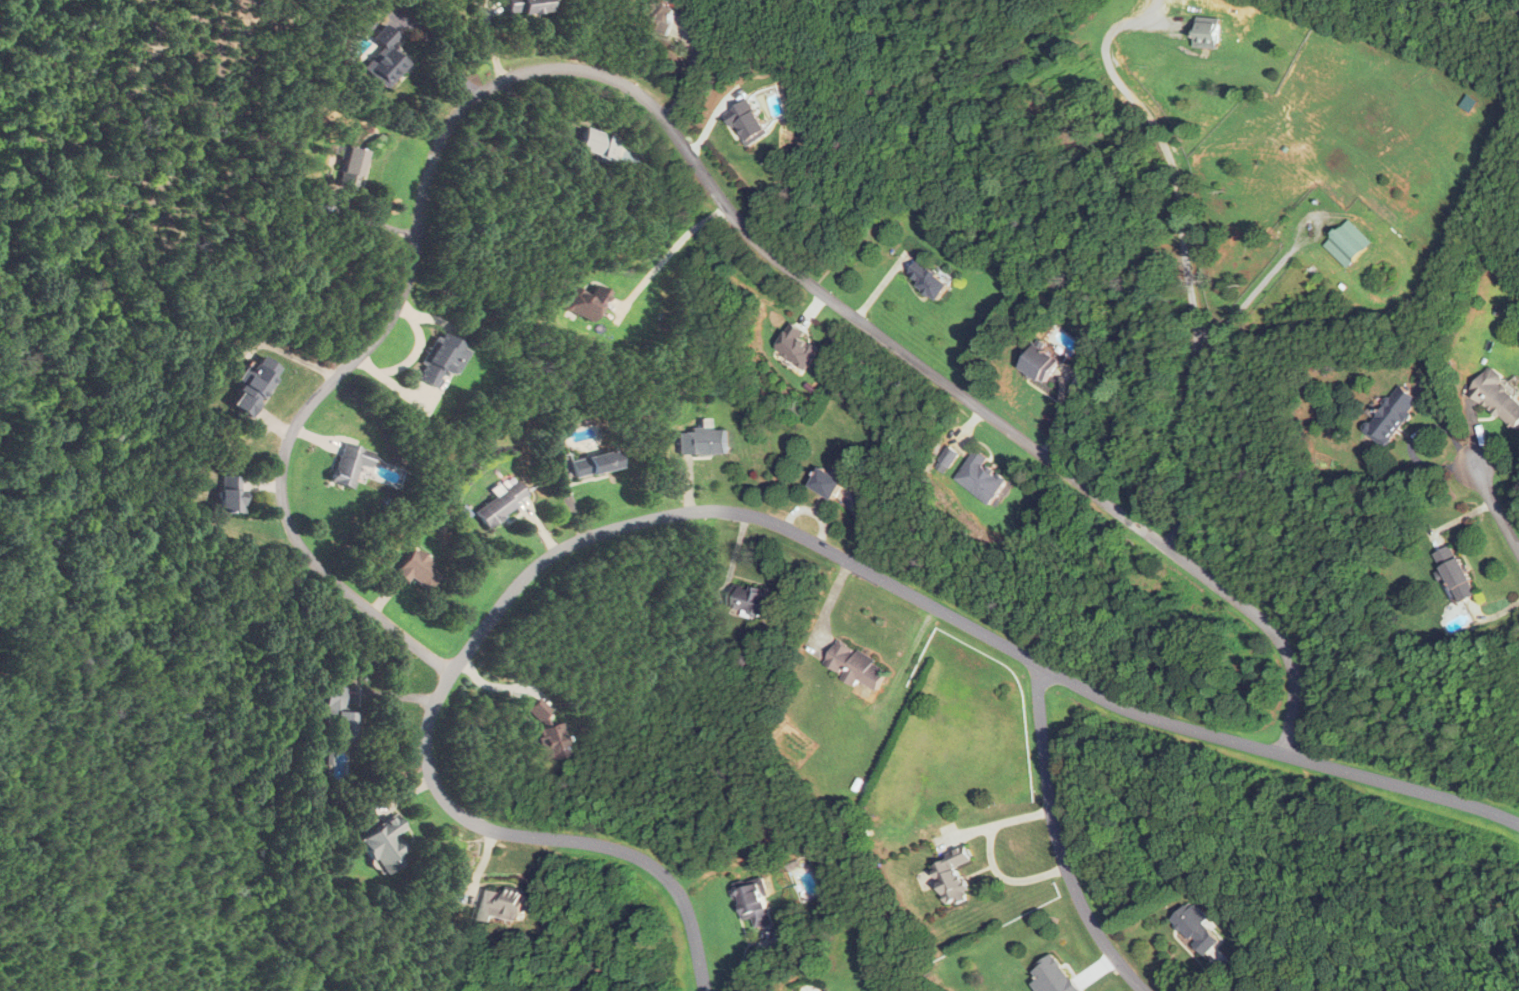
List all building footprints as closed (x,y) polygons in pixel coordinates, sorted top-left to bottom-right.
[(545,13),(545,0),(516,0),(516,13),(545,13)] [(677,10),(652,0),(646,0),(638,22),(667,34),(677,10)] [(1219,17),(1195,17),(1195,48),(1219,48),(1219,17)] [(407,64),(387,46),(396,37),(388,29),(376,43),(380,47),(361,68),(383,89),(407,64)] [(748,147),(770,134),(748,99),(726,112),(748,147)] [(608,167),(618,139),(584,127),(576,150),(593,156),(591,161),(608,167)] [(336,187),(354,191),(362,151),(344,147),(336,187)] [(1324,245),(1347,268),(1373,243),(1349,219),(1324,245)] [(953,280),(919,258),(905,279),(939,301),(953,280)] [(773,350),(804,371),(820,347),(789,326),(773,350)] [(454,378),(468,349),(437,334),(414,379),(433,389),(442,372),(454,378)] [(1020,368),(1044,384),(1059,360),(1035,345),(1020,368)] [(280,368),(259,356),(247,375),(240,371),(233,382),(240,386),(228,406),(249,419),(280,368)] [(1501,386),(1506,380),(1491,367),(1469,392),(1516,432),(1518,429),(1518,402),(1501,386)] [(1365,432),(1387,448),(1421,401),(1398,385),(1365,432)] [(726,455),(726,430),(677,430),(677,455),(726,455)] [(349,491),(355,466),(367,469),(372,452),(338,443),(327,485),(349,491)] [(953,481),(990,505),(1007,480),(985,465),(989,458),(974,448),(953,481)] [(617,469),(613,451),(570,461),(574,479),(617,469)] [(833,501),(844,482),(819,469),(809,488),(833,501)] [(216,514),(240,514),(240,478),(226,477),(226,490),(216,490),(216,514)] [(484,528),(526,500),(516,483),(473,512),(484,528)] [(1455,544),(1436,551),(1456,602),(1475,595),(1455,544)] [(440,569),(413,547),(393,571),(405,582),(408,577),(424,590),(440,569)] [(728,604),(770,615),(776,593),(734,581),(728,604)] [(858,678),(878,688),(889,665),(837,638),(823,664),(857,681),(858,678)] [(358,708),(340,708),(342,685),(323,684),(322,715),(331,715),(330,727),(339,727),(339,740),(356,741),(358,708)] [(356,836),(378,874),(407,856),(393,834),(403,828),(394,813),(356,836)] [(929,863),(950,905),(970,895),(956,866),(973,858),(967,844),(929,863)] [(772,922),(761,879),(733,886),(741,920),(752,917),(754,926),(772,922)] [(477,913),(521,923),(527,893),(484,883),(477,913)] [(1170,919),(1205,954),(1221,937),(1205,921),(1209,917),(1190,899),(1170,919)] [(1054,952),(1031,967),(1047,990),(1079,990),(1054,952)]
